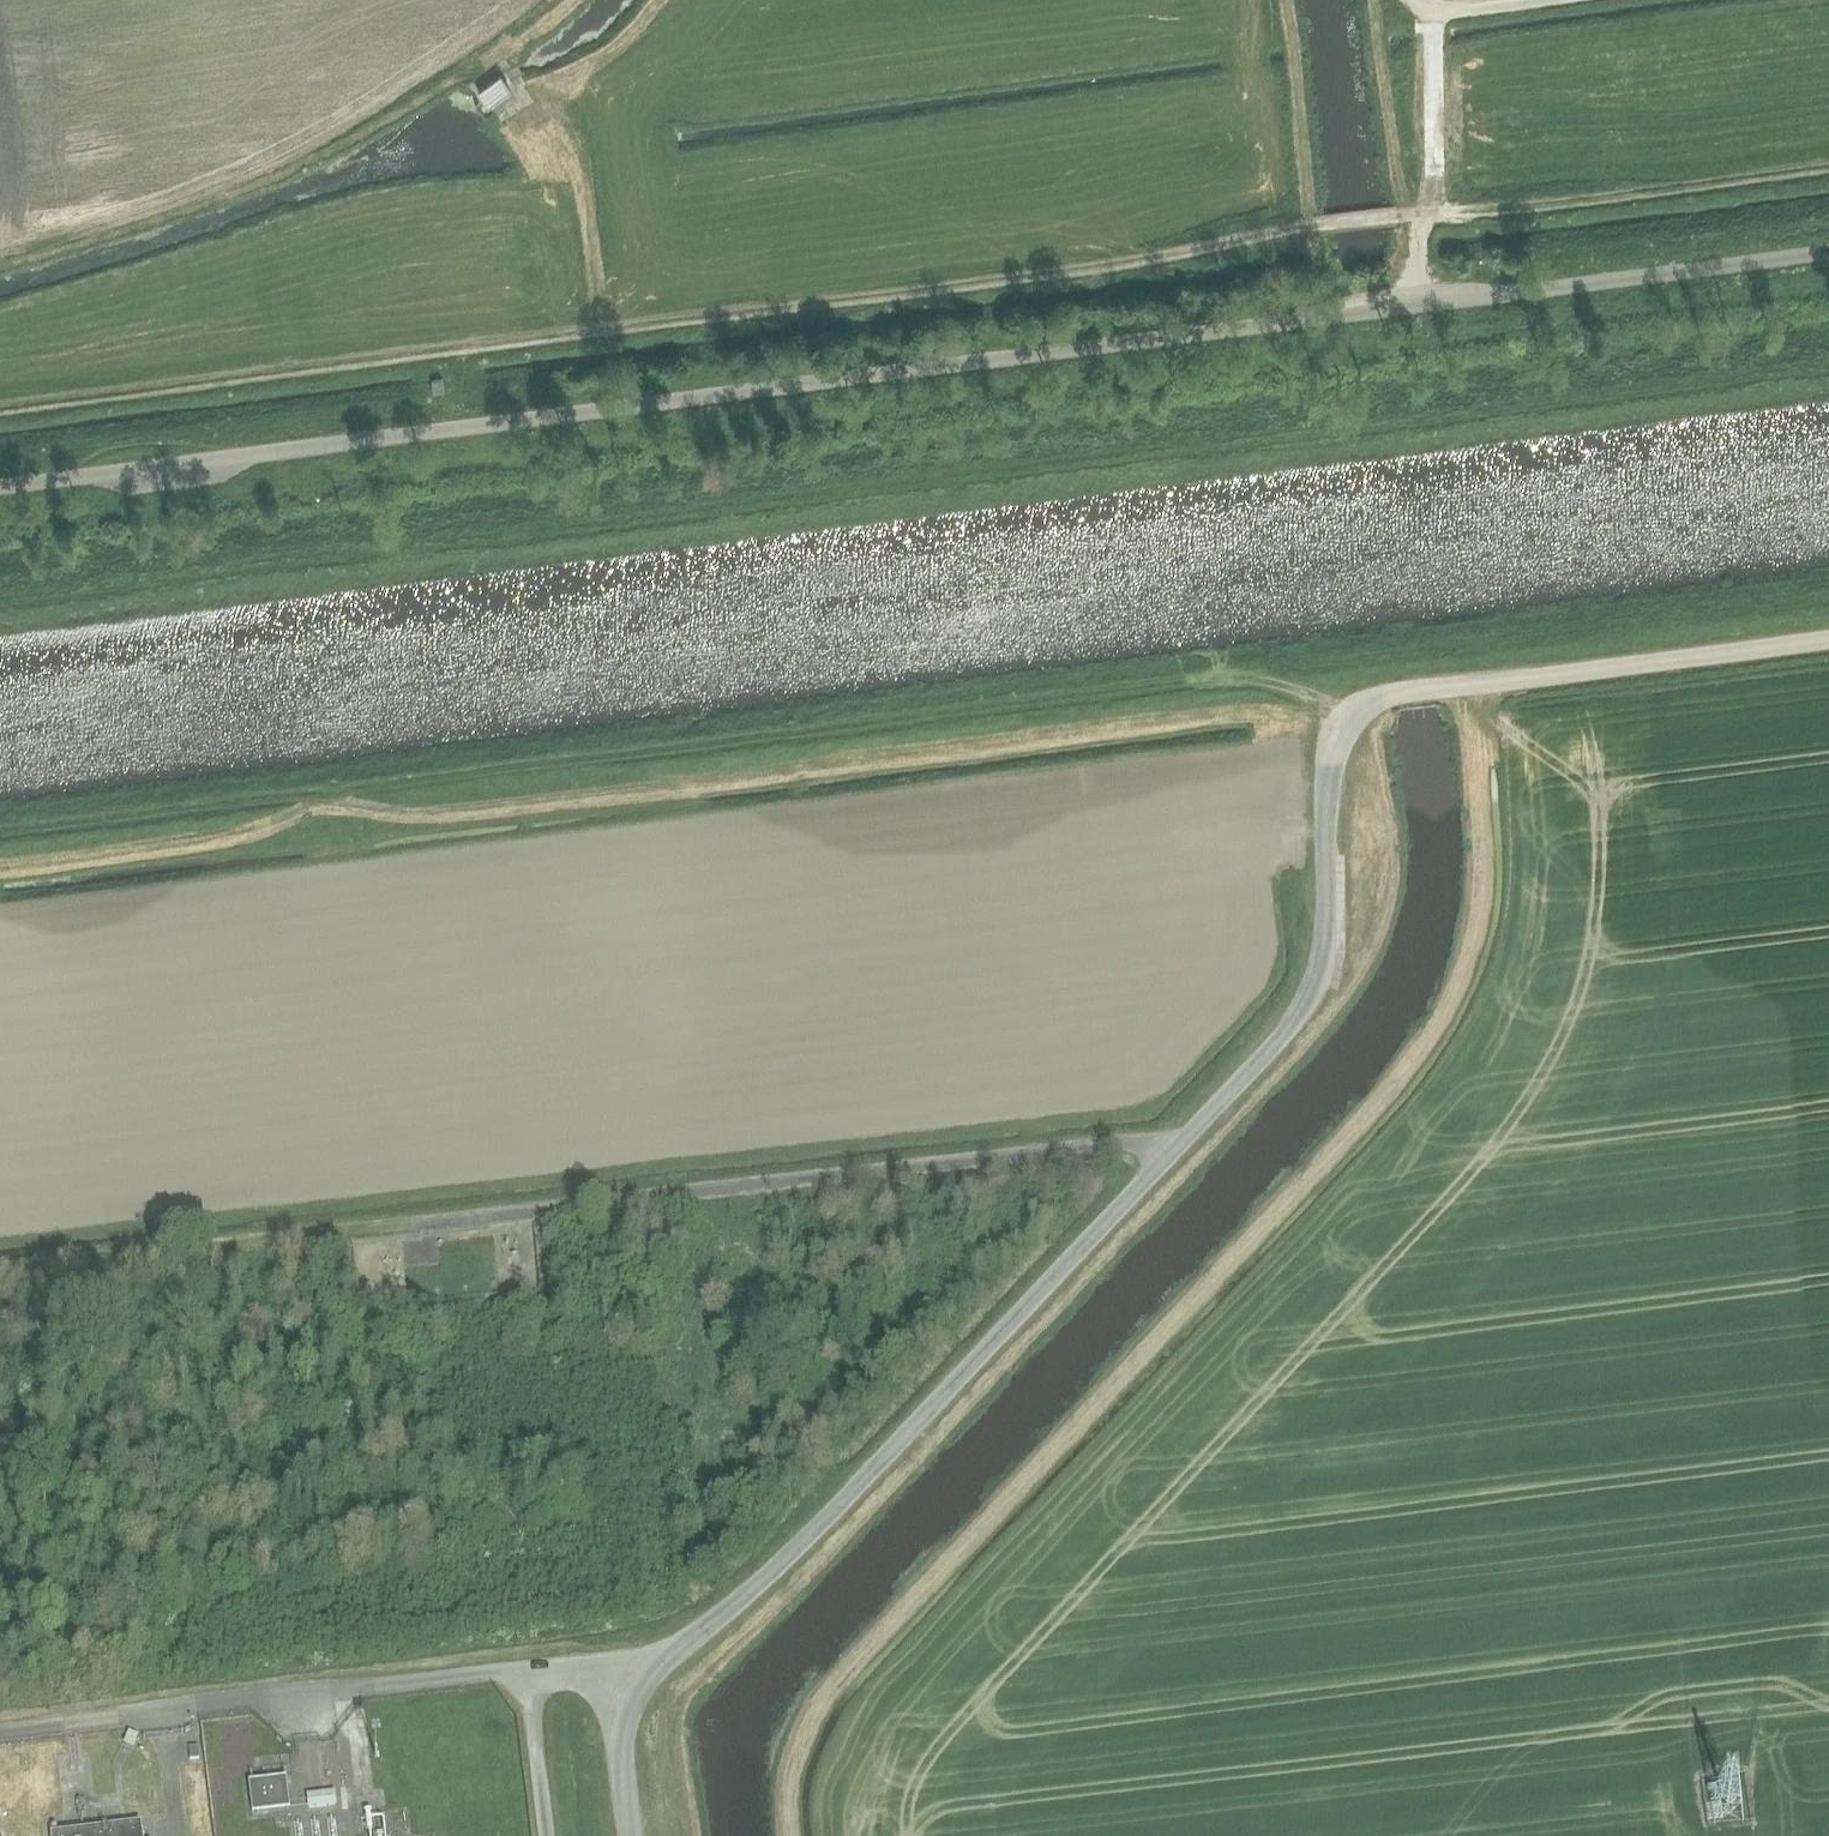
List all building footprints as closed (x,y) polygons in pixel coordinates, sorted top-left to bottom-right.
[(511,87),(502,75),(480,90),(489,103),(511,87)] [(443,394),(442,380),(431,381),(433,395),(443,394)] [(198,1747),(189,1747),(190,1760),(199,1759),(198,1747)] [(252,1815),(290,1811),(286,1781),(248,1785),(252,1815)] [(336,1793),(308,1796),(310,1810),(338,1807),(336,1793)] [(99,1830),(55,1835),(142,1835),(141,1825),(99,1830)]
